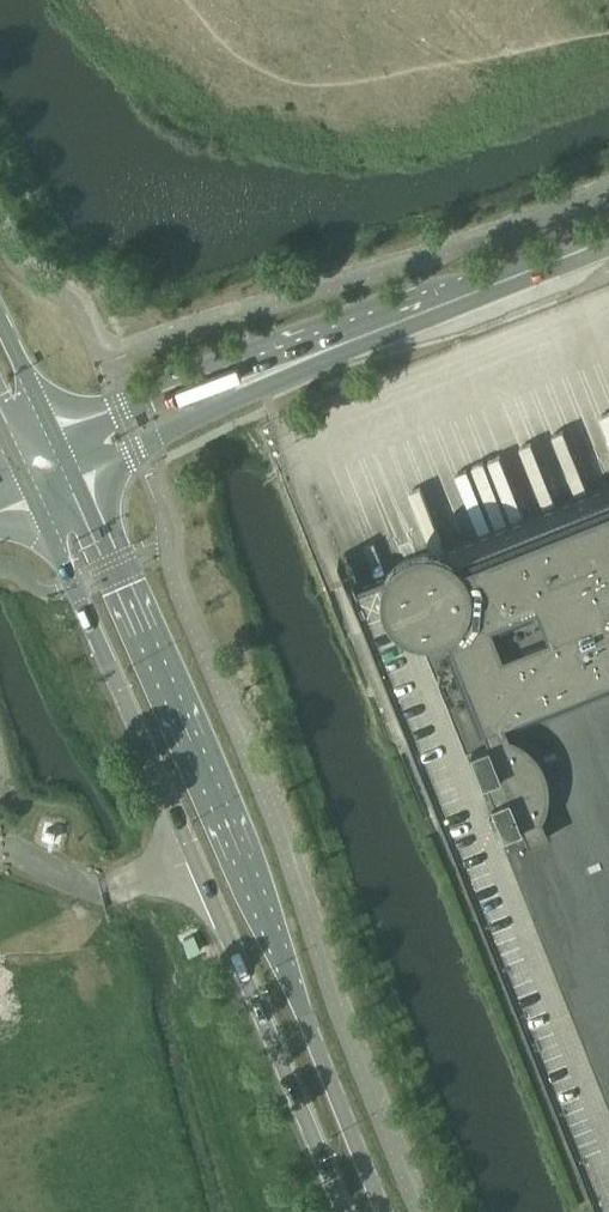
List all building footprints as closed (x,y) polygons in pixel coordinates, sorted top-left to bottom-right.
[(352,583),(600,1205),(603,1210),(604,1211),(608,1211),(608,480),(461,540),(450,533),(438,529),(432,529),(426,529),(420,530),(409,535),(404,538),(399,542),(395,546),(392,551),(389,556),(387,562),(386,568),(386,570),(352,583)]
